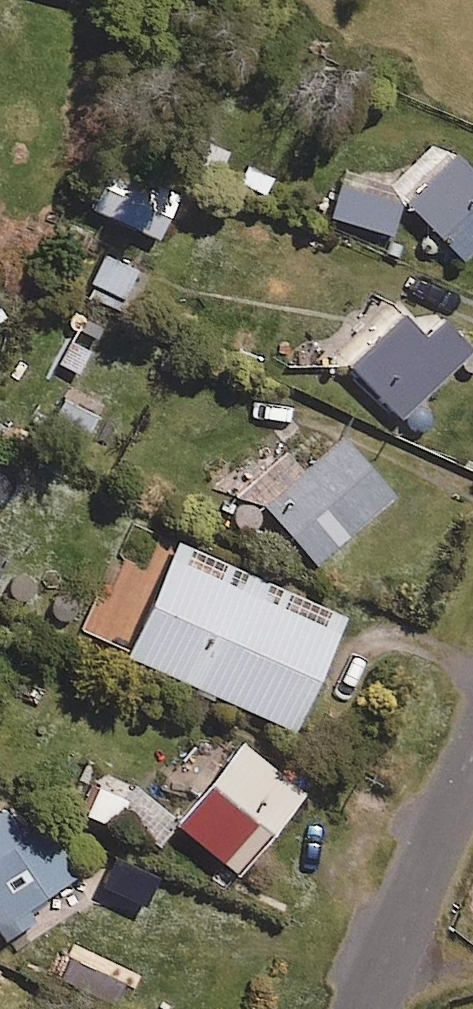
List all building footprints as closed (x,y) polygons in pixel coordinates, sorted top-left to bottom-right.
[(228,146),(192,133),(183,159),(219,171),(228,146)] [(434,139),(388,186),(462,258),(472,246),(472,177),(434,139)] [(173,191),(117,168),(98,212),(154,235),(173,191)] [(397,202),(339,183),(329,214),(386,234),(397,202)] [(132,265),(99,251),(86,281),(120,296),(132,265)] [(114,318),(89,301),(70,329),(95,346),(114,318)] [(424,337),(401,313),(348,364),(399,417),(469,348),(441,320),(424,337)] [(92,411),(60,396),(42,433),(74,448),(92,411)] [(390,496),(339,438),(263,505),(314,563),(390,496)] [(340,614),(173,540),(123,653),(290,727),(340,614)] [(298,787),(236,741),(174,825),(236,871),(298,787)] [(76,804),(105,822),(113,810),(160,841),(176,816),(101,766),(76,804)] [(2,939),(33,918),(25,906),(73,873),(40,823),(23,835),(1,803),(0,804),(0,937),(2,939)] [(138,850),(101,849),(99,880),(137,882),(138,850)]
